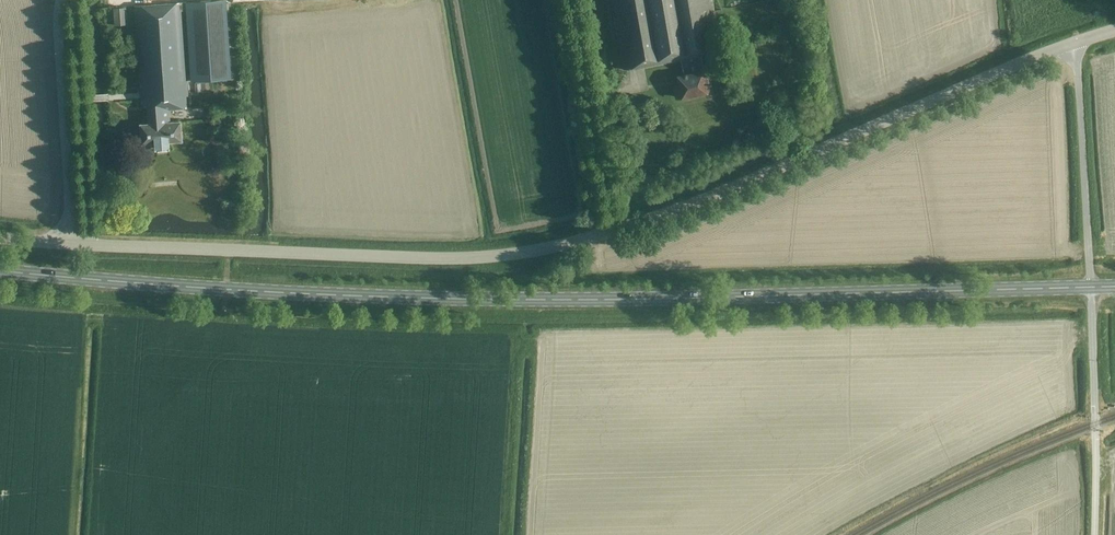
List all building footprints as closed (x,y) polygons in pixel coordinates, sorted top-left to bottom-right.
[(226,0),(204,0),(135,5),(142,107),(148,107),(149,123),(140,124),(142,143),(155,142),(155,148),(169,147),(169,141),(183,141),(181,121),(171,121),(170,108),(187,107),(187,95),(189,95),(183,10),(188,9),(192,80),(232,78),(226,0)] [(713,0),(612,0),(623,69),(681,59),(684,77),(678,77),(680,86),(674,87),(676,98),(711,91),(708,72),(705,73),(702,55),(722,52),(713,0)] [(128,24),(126,7),(114,8),(116,25),(128,24)]
